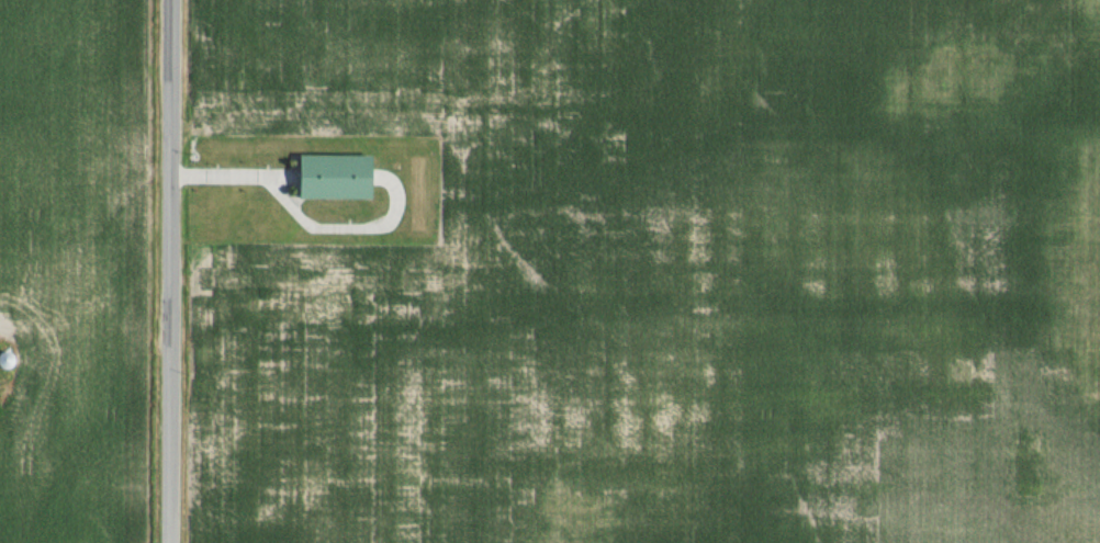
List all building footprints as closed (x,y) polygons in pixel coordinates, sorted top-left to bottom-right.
[(375,198),(375,154),(300,153),(300,196),(375,198)] [(1,351),(0,358),(0,366),(9,367),(12,353),(1,351)]
